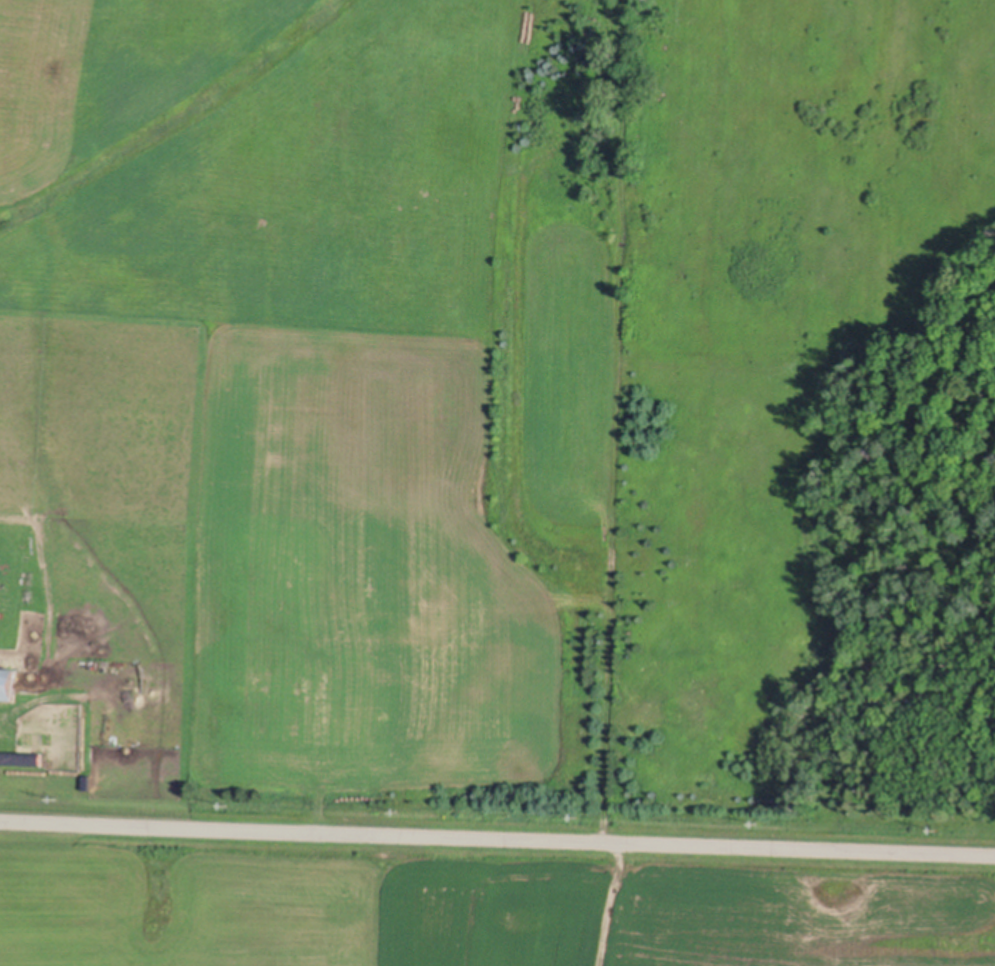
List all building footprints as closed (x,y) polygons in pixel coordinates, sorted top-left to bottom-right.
[(16,697),(0,696),(0,663),(26,665),(26,673),(17,672),(16,697)] [(41,763),(0,762),(0,749),(42,751),(41,763)]
